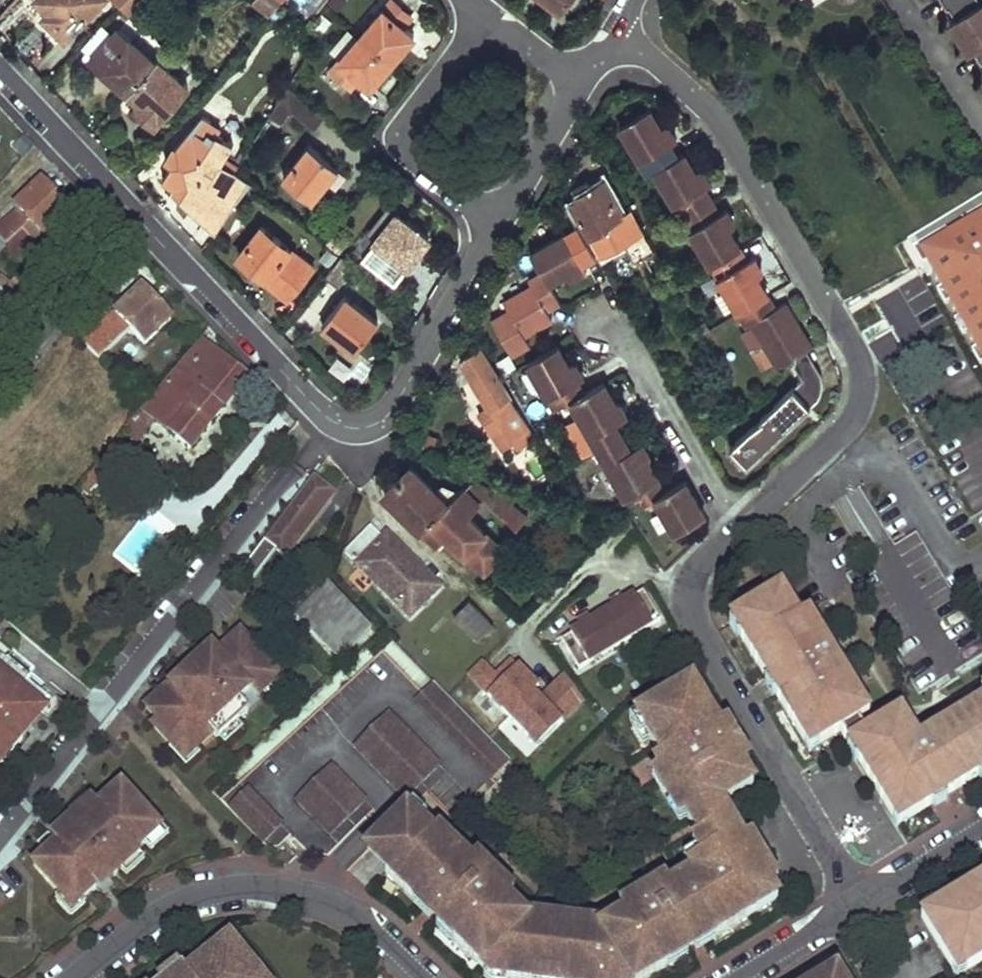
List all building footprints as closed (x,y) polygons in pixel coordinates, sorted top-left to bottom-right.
[(30,0),(66,35),(98,0),(30,0)] [(120,3),(131,14),(145,0),(123,0),(120,3)] [(272,0),(253,0),(253,1),(268,13),(277,4),(272,0)] [(393,0),(391,0),(361,34),(393,60),(414,35),(403,25),(411,15),(393,0)] [(558,13),(568,0),(541,0),(558,13)] [(952,21),(941,27),(961,62),(975,54),(981,67),(981,0),(940,0),(952,21)] [(119,30),(92,59),(127,90),(153,60),(119,30)] [(393,60),(361,34),(331,69),(351,87),(359,77),(371,87),(393,60)] [(127,90),(122,96),(154,123),(187,85),(156,58),(153,60),(127,90)] [(288,87),(271,114),(284,122),(290,110),(314,128),(324,114),(288,87)] [(652,109),(622,126),(650,174),(659,169),(750,324),(755,321),(782,366),(819,344),(792,299),(784,304),(765,273),(769,266),(762,254),(756,257),(738,226),(741,219),(733,207),(728,210),(712,182),(717,179),(711,168),(705,166),(697,170),(687,153),(681,156),(673,144),(679,140),(671,126),(665,123),(662,126),(652,109)] [(215,205),(235,174),(221,165),(235,141),(222,133),(224,128),(205,115),(167,155),(176,161),(166,178),(177,187),(174,190),(193,208),(202,196),(215,205)] [(310,143),(285,175),(315,197),(338,166),(310,143)] [(212,209),(226,216),(232,207),(252,185),(236,172),(235,174),(215,205),(212,209)] [(581,199),(575,202),(603,252),(620,243),(611,224),(624,216),(604,181),(591,187),(578,195),(581,199)] [(58,199),(41,182),(16,208),(18,210),(0,230),(0,237),(9,246),(10,245),(33,224),(58,199)] [(589,182),(575,189),(578,195),(591,187),(589,182)] [(202,196),(193,208),(206,218),(212,209),(215,205),(202,196)] [(58,199),(33,224),(42,234),(45,238),(71,213),(58,199)] [(206,218),(219,228),(226,216),(212,209),(206,218)] [(397,212),(367,248),(387,265),(396,255),(408,263),(429,236),(397,212)] [(981,382),(981,216),(918,246),(981,382)] [(641,221),(628,229),(642,255),(645,254),(656,272),(666,267),(656,248),(644,228),(641,221)] [(33,224),(10,245),(21,255),(42,234),(33,224)] [(261,225),(237,254),(264,275),(262,278),(287,297),(312,265),(261,225)] [(513,310),(496,320),(515,353),(532,342),(528,336),(556,320),(551,311),(564,303),(553,283),(570,273),(571,276),(575,277),(591,269),(588,263),(599,257),(582,226),(535,252),(546,272),(533,280),(535,284),(508,300),(513,310)] [(9,246),(0,237),(0,256),(9,246)] [(325,276),(337,286),(353,265),(340,254),(325,276)] [(133,332),(158,306),(142,290),(99,335),(88,325),(76,337),(103,363),(111,354),(133,332)] [(344,296),(323,325),(355,349),(376,321),(344,296)] [(158,306),(133,332),(139,338),(148,346),(173,321),(158,306)] [(862,332),(880,367),(904,354),(886,320),(862,332)] [(111,354),(118,360),(139,338),(133,332),(111,354)] [(205,342),(147,411),(188,448),(248,379),(205,342)] [(484,344),(463,357),(493,405),(493,406),(482,412),(503,446),(516,438),(522,447),(539,436),(514,394),(502,375),(484,344)] [(560,344),(531,361),(558,408),(575,399),(629,495),(637,491),(645,505),(656,499),(675,533),(707,516),(687,481),(668,492),(660,478),(663,477),(652,459),(653,453),(646,441),(640,444),(625,417),(631,414),(624,401),(619,399),(609,381),(588,393),(580,379),(586,376),(579,364),(575,362),(572,364),(560,344)] [(761,344),(748,349),(755,369),(769,364),(761,344)] [(800,395),(818,395),(817,359),(799,359),(800,395)] [(457,389),(472,413),(482,407),(466,383),(457,389)] [(747,468),(809,407),(789,387),(727,449),(747,468)] [(132,432),(142,420),(136,414),(126,427),(132,432)] [(413,463),(385,490),(422,528),(464,489),(442,486),(436,486),(413,463)] [(334,490),(315,475),(265,541),(277,551),(284,555),(334,490)] [(513,477),(507,483),(513,488),(519,482),(513,477)] [(474,479),(464,489),(422,528),(438,543),(448,534),(478,565),(492,563),(503,552),(468,515),(485,499),(516,531),(527,520),(495,489),(474,479)] [(388,534),(360,563),(413,615),(442,586),(388,534)] [(265,541),(242,572),(254,582),(277,551),(265,541)] [(327,586),(292,620),(338,668),(374,634),(327,586)] [(781,591),(731,623),(804,743),(820,747),(841,734),(858,724),(869,716),(808,616),(800,621),(781,591)] [(664,622),(647,593),(627,605),(624,599),(613,606),(617,611),(595,624),(592,618),(580,625),(584,631),(565,642),(582,670),(664,622)] [(472,601),(456,614),(475,634),(490,620),(472,601)] [(172,685),(146,708),(159,721),(154,726),(172,746),(178,741),(191,755),(214,734),(218,739),(249,711),(250,712),(261,701),(257,697),(278,678),(266,665),(269,663),(241,633),(219,654),(208,664),(202,657),(184,674),(186,677),(174,687),(172,685)] [(0,637),(0,749),(15,731),(22,737),(58,694),(31,670),(35,666),(0,637)] [(212,648),(202,657),(208,664),(219,654),(212,648)] [(530,756),(585,705),(560,678),(542,695),(510,660),(494,675),(481,661),(460,681),(530,756)] [(435,685),(417,703),(493,780),(511,762),(435,685)] [(688,686),(635,718),(661,759),(668,773),(662,777),(690,824),(721,806),(753,787),(736,758),(733,759),(722,741),(725,740),(703,703),(700,705),(688,686)] [(981,776),(981,704),(936,733),(939,737),(921,748),(901,714),(866,736),(848,745),(892,818),(908,822),(981,776)] [(389,715),(355,749),(405,800),(439,767),(389,715)] [(858,724),(841,734),(848,745),(866,736),(865,735),(858,724)] [(15,731),(0,749),(0,762),(2,764),(23,738),(22,737),(15,731)] [(329,764),(294,798),(331,836),(366,801),(329,764)] [(47,854),(34,866),(61,896),(64,894),(76,907),(98,888),(102,894),(113,884),(110,881),(141,854),(138,851),(159,832),(147,819),(149,816),(122,786),(99,807),(96,803),(82,815),(80,813),(62,829),(68,836),(58,844),(52,838),(49,834),(38,844),(47,854)] [(282,829),(249,793),(231,809),(264,846),(282,829)] [(721,806),(690,824),(698,838),(729,819),(721,806)] [(533,917),(533,920),(519,918),(514,913),(517,910),(438,832),(434,836),(407,810),(369,850),(389,870),(386,874),(415,903),(420,898),(457,935),(453,940),(491,977),(495,977),(535,977),(546,977),(649,977),(669,966),(666,960),(711,933),(714,938),(778,900),(729,819),(698,838),(692,842),(702,858),(687,867),(694,878),(680,886),(679,883),(612,923),(614,927),(609,930),(596,928),(596,925),(533,917)] [(62,829),(52,838),(58,844),(68,836),(62,829)] [(921,919),(951,968),(967,972),(981,963),(981,882),(921,919)] [(228,941),(183,977),(251,977),(255,974),(228,941)]
